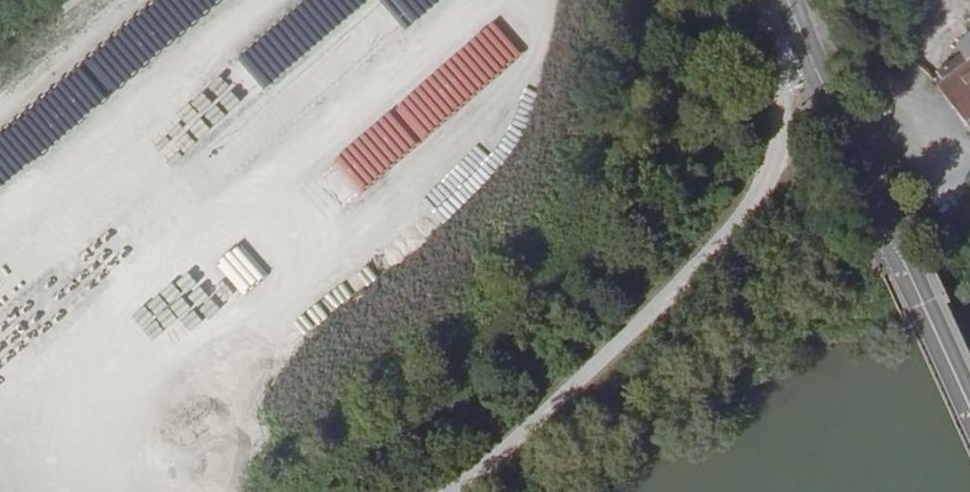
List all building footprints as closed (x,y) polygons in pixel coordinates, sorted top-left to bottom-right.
[(937,84),(969,125),(969,32),(958,42),(969,59),(937,84)]
